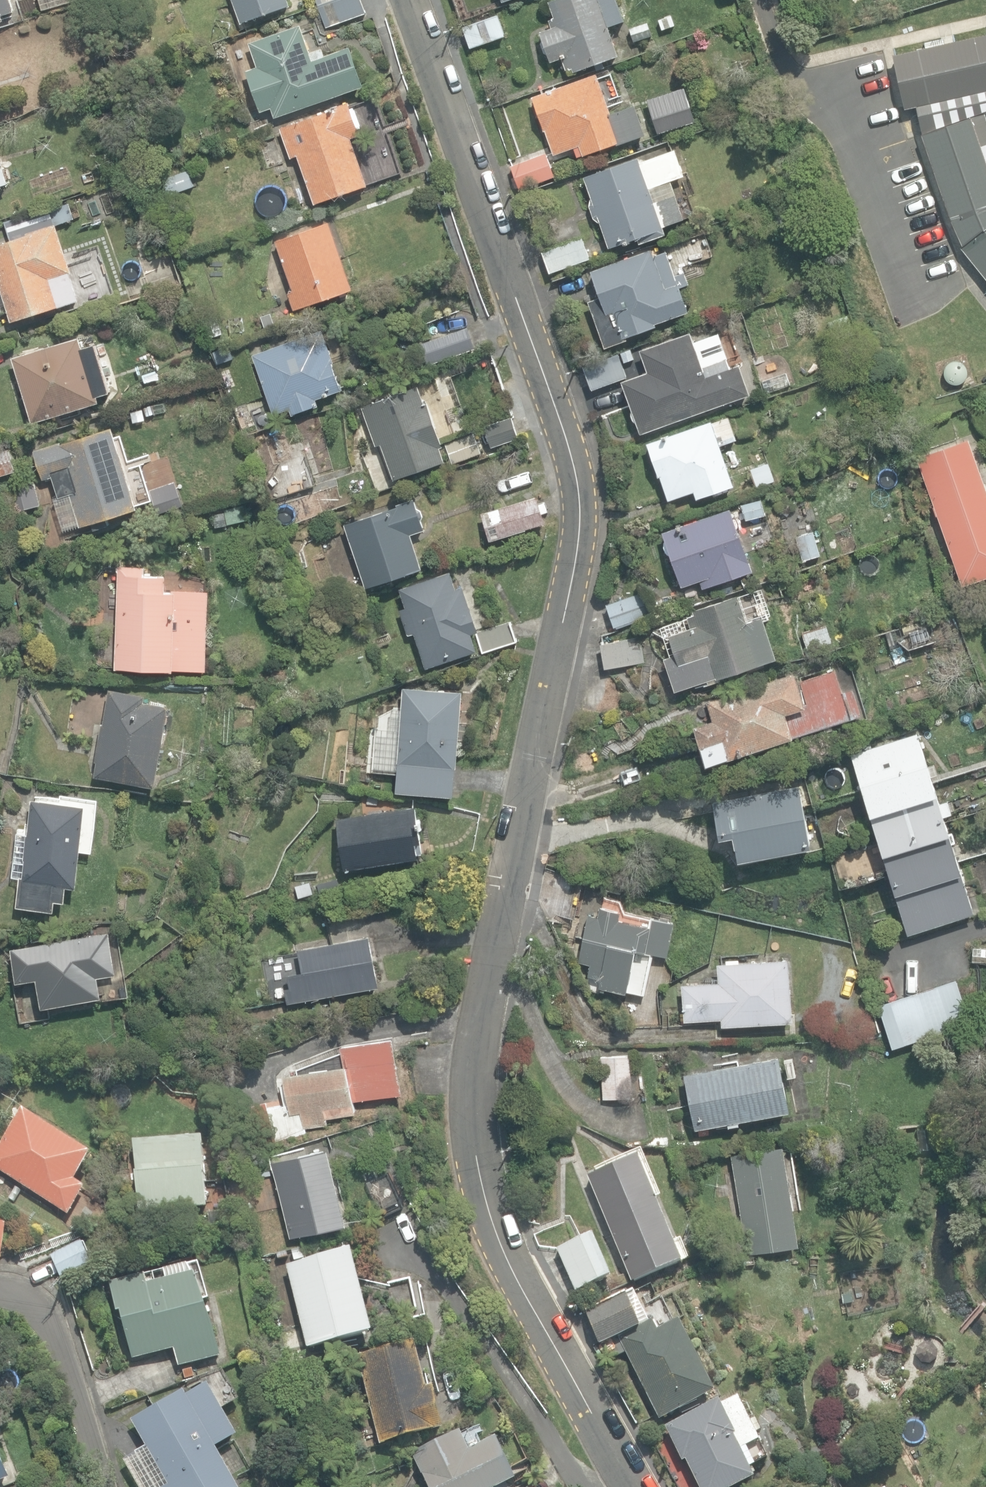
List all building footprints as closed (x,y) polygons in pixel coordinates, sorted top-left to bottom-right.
[(5,21),(4,16),(16,12),(12,0),(0,0),(0,23),(5,21)] [(242,24),(292,6),(289,0),(233,0),(242,24)] [(326,28),(367,14),(362,0),(316,0),(326,28)] [(575,73),(595,66),(597,71),(606,68),(604,63),(620,57),(610,27),(625,21),(617,0),(554,0),(550,2),(555,18),(548,20),(551,28),(540,32),(552,63),(563,59),(567,71),(573,68),(575,73)] [(463,23),(471,47),(506,34),(498,11),(463,23)] [(662,30),(675,25),(671,15),(658,20),(662,30)] [(627,28),(633,44),(654,36),(649,21),(627,28)] [(301,23),(248,43),(256,66),(243,71),(257,112),(269,108),(273,118),(364,85),(351,48),(327,56),(324,48),(312,52),(301,23)] [(981,109),(985,107),(985,32),(953,39),(924,45),(894,52),(889,53),(901,107),(912,105),(918,132),(946,216),(959,245),(957,246),(985,282),(985,124),(981,109)] [(575,149),(578,157),(584,155),(584,156),(618,145),(618,146),(647,135),(636,105),(610,114),(597,75),(533,97),(545,131),(546,131),(555,155),(575,149)] [(297,156),(314,205),(368,186),(351,138),(360,135),(358,130),(362,128),(354,107),(351,108),(349,102),(330,109),(331,111),(280,129),(290,158),(297,156)] [(671,113),(676,130),(700,123),(695,106),(671,113)] [(257,140),(267,170),(287,163),(276,133),(257,140)] [(601,223),(611,253),(666,234),(663,227),(684,219),(675,194),(655,202),(650,189),(685,176),(675,149),(640,162),(638,157),(584,176),(591,197),(589,206),(593,219),(601,223)] [(511,166),(519,189),(555,176),(546,153),(511,166)] [(5,187),(4,186),(10,184),(5,167),(0,168),(0,189),(5,187)] [(13,322),(55,308),(58,316),(69,312),(67,305),(81,300),(72,272),(73,272),(58,225),(76,219),(70,203),(51,209),(50,206),(5,221),(11,241),(0,244),(0,284),(13,322)] [(287,293),(293,311),(353,290),(329,223),(275,242),(293,291),(287,293)] [(542,251),(549,273),(590,260),(583,238),(542,251)] [(588,301),(605,348),(628,340),(626,336),(658,325),(658,323),(689,311),(681,288),(689,285),(685,271),(676,275),(667,251),(654,256),(651,248),(591,271),(600,297),(588,301)] [(421,343),(429,365),(476,349),(462,308),(423,322),(429,340),(421,343)] [(289,409),(291,415),(318,405),(316,399),(344,389),(332,358),(343,354),(335,330),(324,334),(322,330),(253,355),(274,414),(289,409)] [(693,343),(689,333),(640,351),(647,372),(621,381),(639,433),(678,419),(679,421),(749,396),(738,365),(728,369),(724,359),(728,358),(719,334),(693,343)] [(14,357),(34,423),(101,402),(99,395),(111,392),(97,344),(85,348),(81,337),(14,357)] [(621,353),(626,365),(636,361),(632,349),(621,353)] [(584,365),(592,389),(627,377),(619,353),(584,365)] [(951,383),(956,383),(961,381),(964,376),(965,371),(964,366),(960,362),(955,360),(950,360),(945,363),(942,367),(941,372),(943,377),(946,381),(951,383)] [(382,444),(395,479),(446,461),(441,446),(443,445),(427,400),(424,401),(419,386),(362,407),(376,446),(382,444)] [(144,419),(156,414),(152,405),(140,410),(144,419)] [(660,476),(669,501),(694,492),(697,499),(735,486),(721,446),(737,440),(728,416),(712,422),(712,420),(646,443),(658,477),(660,476)] [(485,426),(492,446),(518,437),(512,417),(485,426)] [(244,433),(256,429),(252,418),(240,422),(244,433)] [(71,494),(81,527),(139,509),(114,427),(35,451),(44,480),(54,477),(60,498),(71,494)] [(962,586),(985,577),(985,488),(969,440),(917,459),(962,586)] [(17,470),(11,448),(0,451),(0,475),(17,470)] [(755,487),(776,480),(770,463),(749,470),(755,487)] [(312,492),(320,513),(340,505),(332,485),(312,492)] [(482,513),(490,540),(546,523),(538,496),(482,513)] [(344,524),(366,588),(422,569),(410,533),(425,528),(414,498),(395,504),(395,506),(344,524)] [(742,503),(745,519),(766,514),(762,499),(742,503)] [(226,513),(230,527),(254,520),(249,506),(226,513)] [(699,580),(703,589),(753,571),(730,508),(662,533),(681,587),(699,580)] [(794,535),(801,564),(819,559),(813,531),(794,535)] [(110,666),(207,672),(212,589),(166,586),(167,575),(138,573),(138,566),(116,565),(110,666)] [(414,634),(425,668),(476,652),(478,656),(519,643),(512,619),(482,628),(468,584),(456,588),(451,573),(393,591),(407,636),(414,634)] [(665,658),(676,691),(702,682),(703,687),(720,681),(719,678),(776,659),(762,617),(771,614),(762,588),(694,611),(696,614),(661,626),(671,656),(665,658)] [(607,604),(615,628),(652,616),(645,593),(607,604)] [(799,631),(805,656),(832,649),(826,624),(799,631)] [(600,645),(604,669),(643,661),(638,637),(600,645)] [(693,726),(707,765),(861,714),(853,688),(842,692),(834,669),(797,681),(794,672),(706,701),(712,720),(693,726)] [(454,796),(462,691),(402,686),(399,720),(379,719),(377,760),(380,760),(379,771),(397,772),(395,792),(454,796)] [(96,775),(158,786),(171,704),(147,700),(148,694),(111,688),(105,723),(103,722),(96,761),(99,761),(96,775)] [(850,753),(908,934),(975,913),(918,732),(850,753)] [(374,788),(386,789),(386,778),(374,777),(374,788)] [(733,835),(737,860),(811,848),(801,786),(760,793),(759,790),(682,802),(684,816),(713,812),(718,838),(733,835)] [(19,906),(57,910),(58,900),(68,901),(69,886),(80,887),(88,804),(33,798),(30,833),(18,832),(14,877),(22,878),(19,906)] [(336,817),(343,869),(418,858),(416,843),(421,842),(415,805),(336,817)] [(298,895),(312,892),(309,881),(295,885),(298,895)] [(599,917),(587,915),(578,962),(590,964),(588,976),(600,978),(598,989),(642,997),(650,954),(669,958),(675,924),(652,919),(650,925),(619,920),(621,909),(601,905),(599,917)] [(40,978),(45,1006),(103,996),(104,1000),(132,995),(131,989),(108,993),(104,974),(119,971),(112,931),(12,948),(18,982),(40,978)] [(284,988),(287,1002),(380,985),(370,934),(298,947),(302,971),(287,974),(290,986),(284,988)] [(721,1019),(722,1025),(793,1020),(789,957),(717,962),(719,981),(681,983),(684,1021),(721,1019)] [(878,1004),(892,1048),(971,1022),(956,978),(878,1004)] [(853,1022),(855,1031),(869,1028),(867,1019),(853,1022)] [(226,1110),(234,1156),(307,1134),(305,1128),(328,1124),(327,1118),(356,1113),(354,1101),(404,1092),(394,1037),(342,1046),(343,1051),(296,1069),(297,1074),(280,1077),(285,1107),(268,1110),(266,1102),(226,1110)] [(599,1056),(602,1099),(633,1097),(630,1054),(599,1056)] [(684,1073),(695,1128),(727,1122),(728,1126),(740,1124),(739,1120),(790,1109),(779,1054),(684,1073)] [(70,1215),(88,1187),(78,1181),(95,1155),(28,1111),(0,1154),(0,1170),(36,1193),(33,1198),(52,1210),(55,1205),(70,1215)] [(134,1137),(141,1212),(208,1206),(202,1131),(134,1137)] [(731,1153),(747,1253),(799,1245),(783,1145),(771,1147),(769,1136),(754,1138),(756,1149),(731,1153)] [(273,1160),(292,1237),(347,1223),(328,1146),(273,1160)] [(587,1176),(632,1282),(683,1260),(638,1155),(587,1176)] [(366,1182),(383,1215),(405,1204),(388,1171),(366,1182)] [(238,1205),(250,1202),(247,1186),(235,1189),(238,1205)] [(2,1266),(10,1226),(0,1224),(0,1266),(2,1266)] [(557,1249),(576,1291),(612,1275),(593,1233),(557,1249)] [(54,1256),(63,1279),(94,1266),(85,1243),(54,1256)] [(294,1261),(305,1258),(302,1248),(291,1251),(294,1261)] [(286,1266),(307,1350),(374,1333),(381,1323),(419,1314),(410,1278),(376,1287),(354,1249),(286,1266)] [(174,1349),(180,1368),(221,1355),(204,1299),(209,1298),(199,1261),(110,1283),(118,1313),(120,1312),(135,1361),(174,1349)] [(73,1286),(77,1297),(90,1291),(86,1281),(73,1286)] [(626,1353),(660,1419),(715,1391),(678,1320),(657,1330),(651,1319),(646,1321),(632,1293),(586,1312),(609,1361),(626,1353)] [(358,1355),(380,1444),(444,1428),(433,1386),(428,1387),(416,1340),(358,1354),(358,1355)] [(928,1363),(935,1358),(937,1349),(931,1343),(924,1342),(917,1347),(916,1356),(922,1363),(928,1363)] [(141,1486),(241,1486),(219,1447),(239,1435),(210,1383),(189,1395),(186,1390),(134,1420),(149,1446),(125,1459),(141,1486)] [(699,1486),(734,1486),(755,1477),(750,1465),(766,1458),(739,1400),(723,1407),(719,1399),(665,1425),(682,1461),(686,1460),(699,1486)] [(430,1486),(511,1486),(509,1484),(518,1479),(496,1436),(471,1449),(460,1429),(412,1454),(430,1486)] [(10,1477),(0,1450),(0,1481),(10,1477)]
